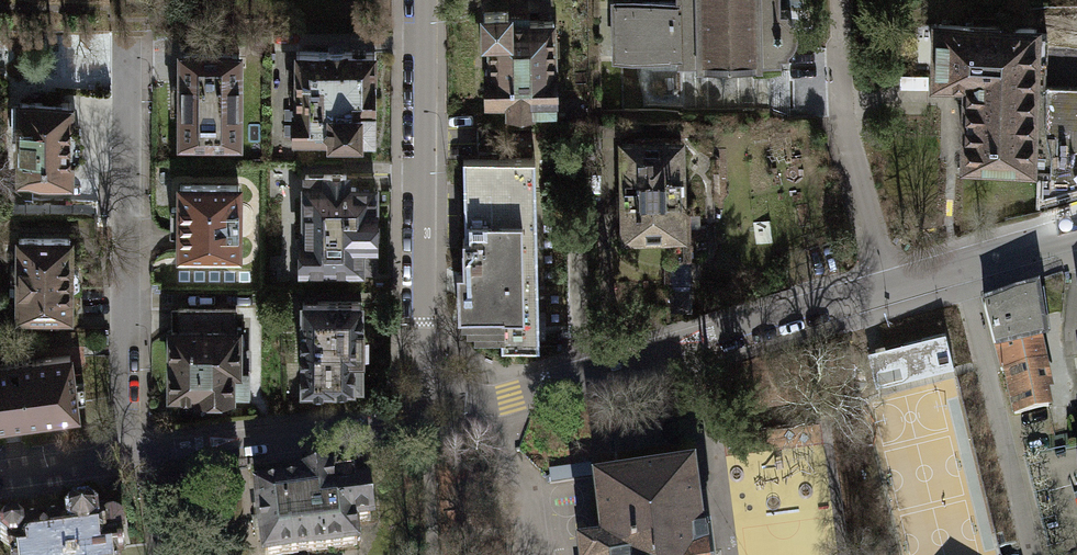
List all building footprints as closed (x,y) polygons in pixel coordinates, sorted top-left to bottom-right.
[(784,48),(786,48),(788,46),(791,42),(793,36),(793,29),(792,25),(790,21),(785,16),(784,16),(784,13),(776,13),(776,0),(680,0),(680,6),(681,54),(681,59),(701,58),(701,61),(758,60),(758,57),(777,57),(777,51),(784,51),(784,48)] [(678,1),(613,3),(614,58),(669,57),(668,54),(681,54),(680,6),(678,6),(678,1)] [(507,11),(484,12),(484,36),(490,36),(491,68),(485,69),(486,99),(509,98),(509,110),(533,109),(533,98),(556,97),(555,67),(553,67),(552,20),(507,22),(507,11)] [(1036,27),(937,24),(935,81),(967,82),(965,163),(1011,164),(1010,171),(1032,172),(1035,66),(1046,66),(1047,33),(1036,32),(1036,27)] [(376,51),(297,51),(296,107),(295,136),(362,136),(362,111),(376,111),(376,51)] [(240,54),(181,53),(181,86),(173,86),(172,109),(181,109),(181,141),(239,142),(240,54)] [(1041,200),(1076,189),(1076,88),(1045,87),(1046,66),(1035,66),(1032,172),(1042,172),(1041,200)] [(70,103),(20,103),(19,179),(70,179),(70,154),(79,155),(79,128),(70,128),(70,103)] [(681,142),(623,143),(624,187),(619,187),(619,201),(624,201),(624,237),(669,236),(670,257),(691,257),(690,201),(682,201),(681,142)] [(535,158),(463,160),(465,238),(462,238),(463,272),(456,273),(457,317),(461,317),(461,324),(466,324),(466,331),(474,331),(474,338),(501,338),(501,347),(539,347),(535,158)] [(347,174),(305,174),(305,237),(301,237),(301,268),(361,268),(375,268),(375,244),(376,244),(376,210),(375,210),(375,187),(347,187),(347,174)] [(239,185),(181,185),(180,207),(172,207),(171,231),(180,231),(180,253),(238,253),(239,185)] [(19,283),(19,315),(69,315),(70,289),(78,282),(78,272),(70,264),(70,238),(19,238),(19,269),(18,269),(18,283),(19,283)] [(692,287),(670,287),(671,309),(692,308),(692,287)] [(995,347),(1004,345),(1037,338),(1042,336),(1036,291),(984,308),(995,347)] [(361,301),(302,301),(302,388),(335,388),(335,386),(353,386),(353,357),(364,357),(364,326),(361,326),(361,301)] [(178,330),(171,330),(171,394),(197,394),(197,396),(231,396),(231,394),(250,394),(250,367),(238,367),(238,330),(236,330),(236,308),(178,308),(178,330)] [(955,368),(946,332),(903,343),(905,352),(907,362),(912,378),(955,368)] [(1004,345),(1009,369),(1042,361),(1037,338),(1004,345)] [(905,352),(903,343),(864,352),(869,371),(907,362),(905,352)] [(70,356),(0,364),(0,422),(4,421),(5,422),(18,420),(17,419),(30,418),(30,423),(55,420),(54,415),(78,412),(70,356)] [(1010,393),(1014,414),(1049,406),(1044,387),(1048,386),(1042,361),(1009,369),(1014,392),(1010,393)] [(257,491),(265,554),(281,554),(357,546),(355,523),(370,521),(366,488),(334,492),(332,476),(299,480),(300,485),(257,491)] [(693,477),(594,490),(602,549),(578,552),(579,554),(709,554),(708,550),(706,550),(705,546),(702,546),(693,477)] [(21,533),(10,525),(0,538),(0,539),(10,547),(11,554),(120,554),(119,549),(124,549),(121,521),(117,522),(117,521),(101,523),(100,522),(95,522),(95,519),(86,512),(74,514),(68,521),(68,526),(62,526),(62,528),(21,533)]
